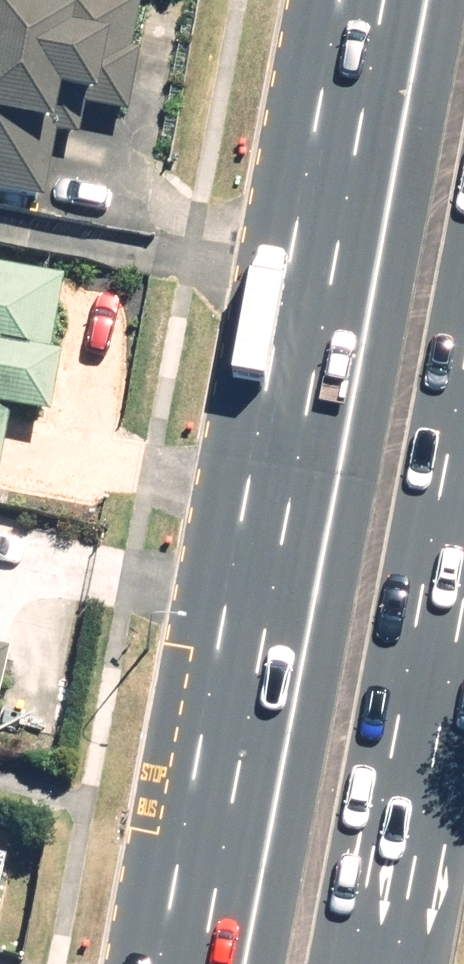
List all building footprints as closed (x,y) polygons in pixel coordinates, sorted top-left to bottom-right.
[(47,200),(69,85),(112,93),(120,51),(141,55),(152,0),(63,0),(60,13),(2,2),(0,13),(0,192),(47,200)] [(3,485),(18,407),(62,415),(73,353),(58,350),(72,276),(0,262),(0,484),(3,485)] [(18,647),(0,642),(0,719),(18,647)]
